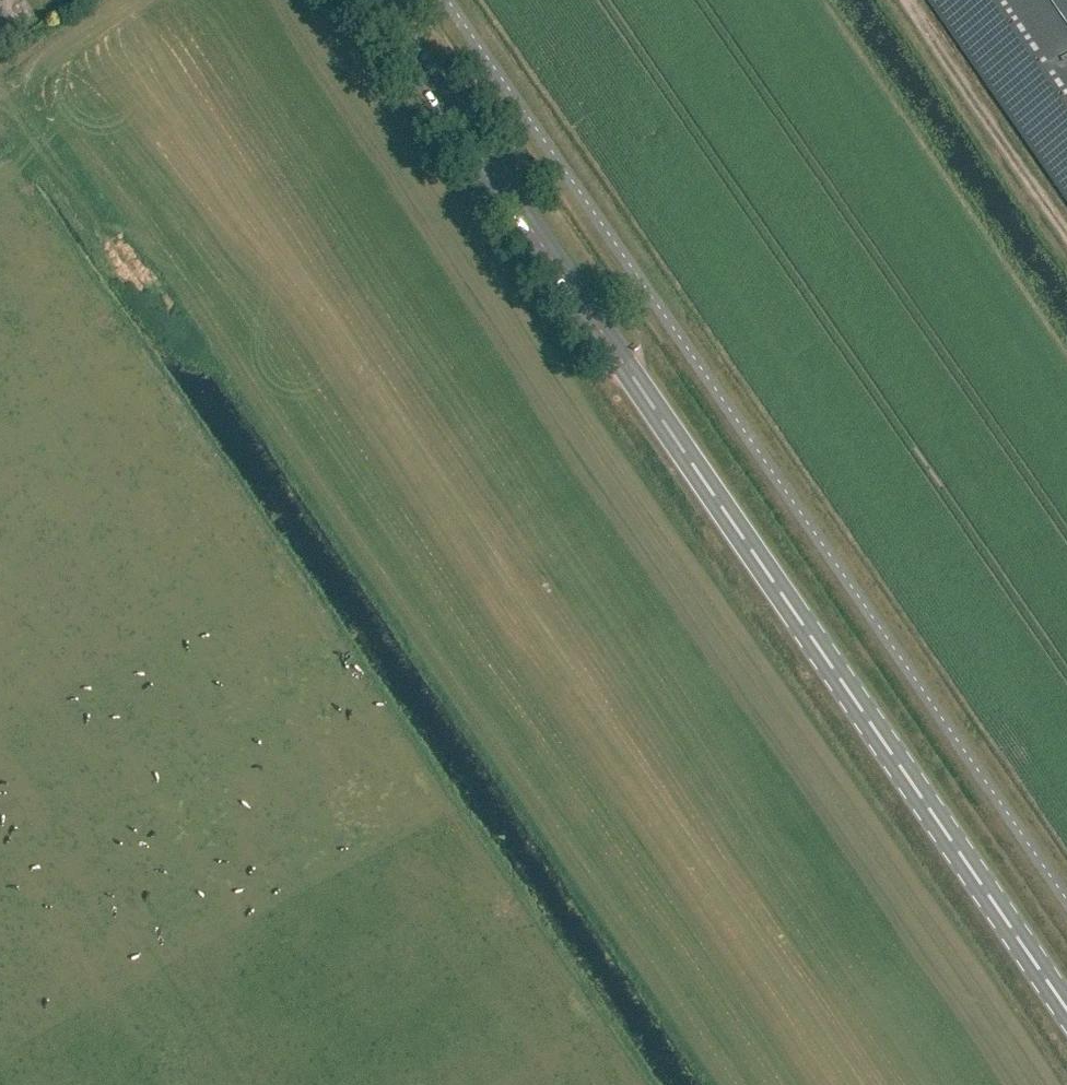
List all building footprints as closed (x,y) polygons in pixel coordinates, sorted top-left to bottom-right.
[(1066,199),(1066,26),(1049,0),(929,0),(1066,199)]
